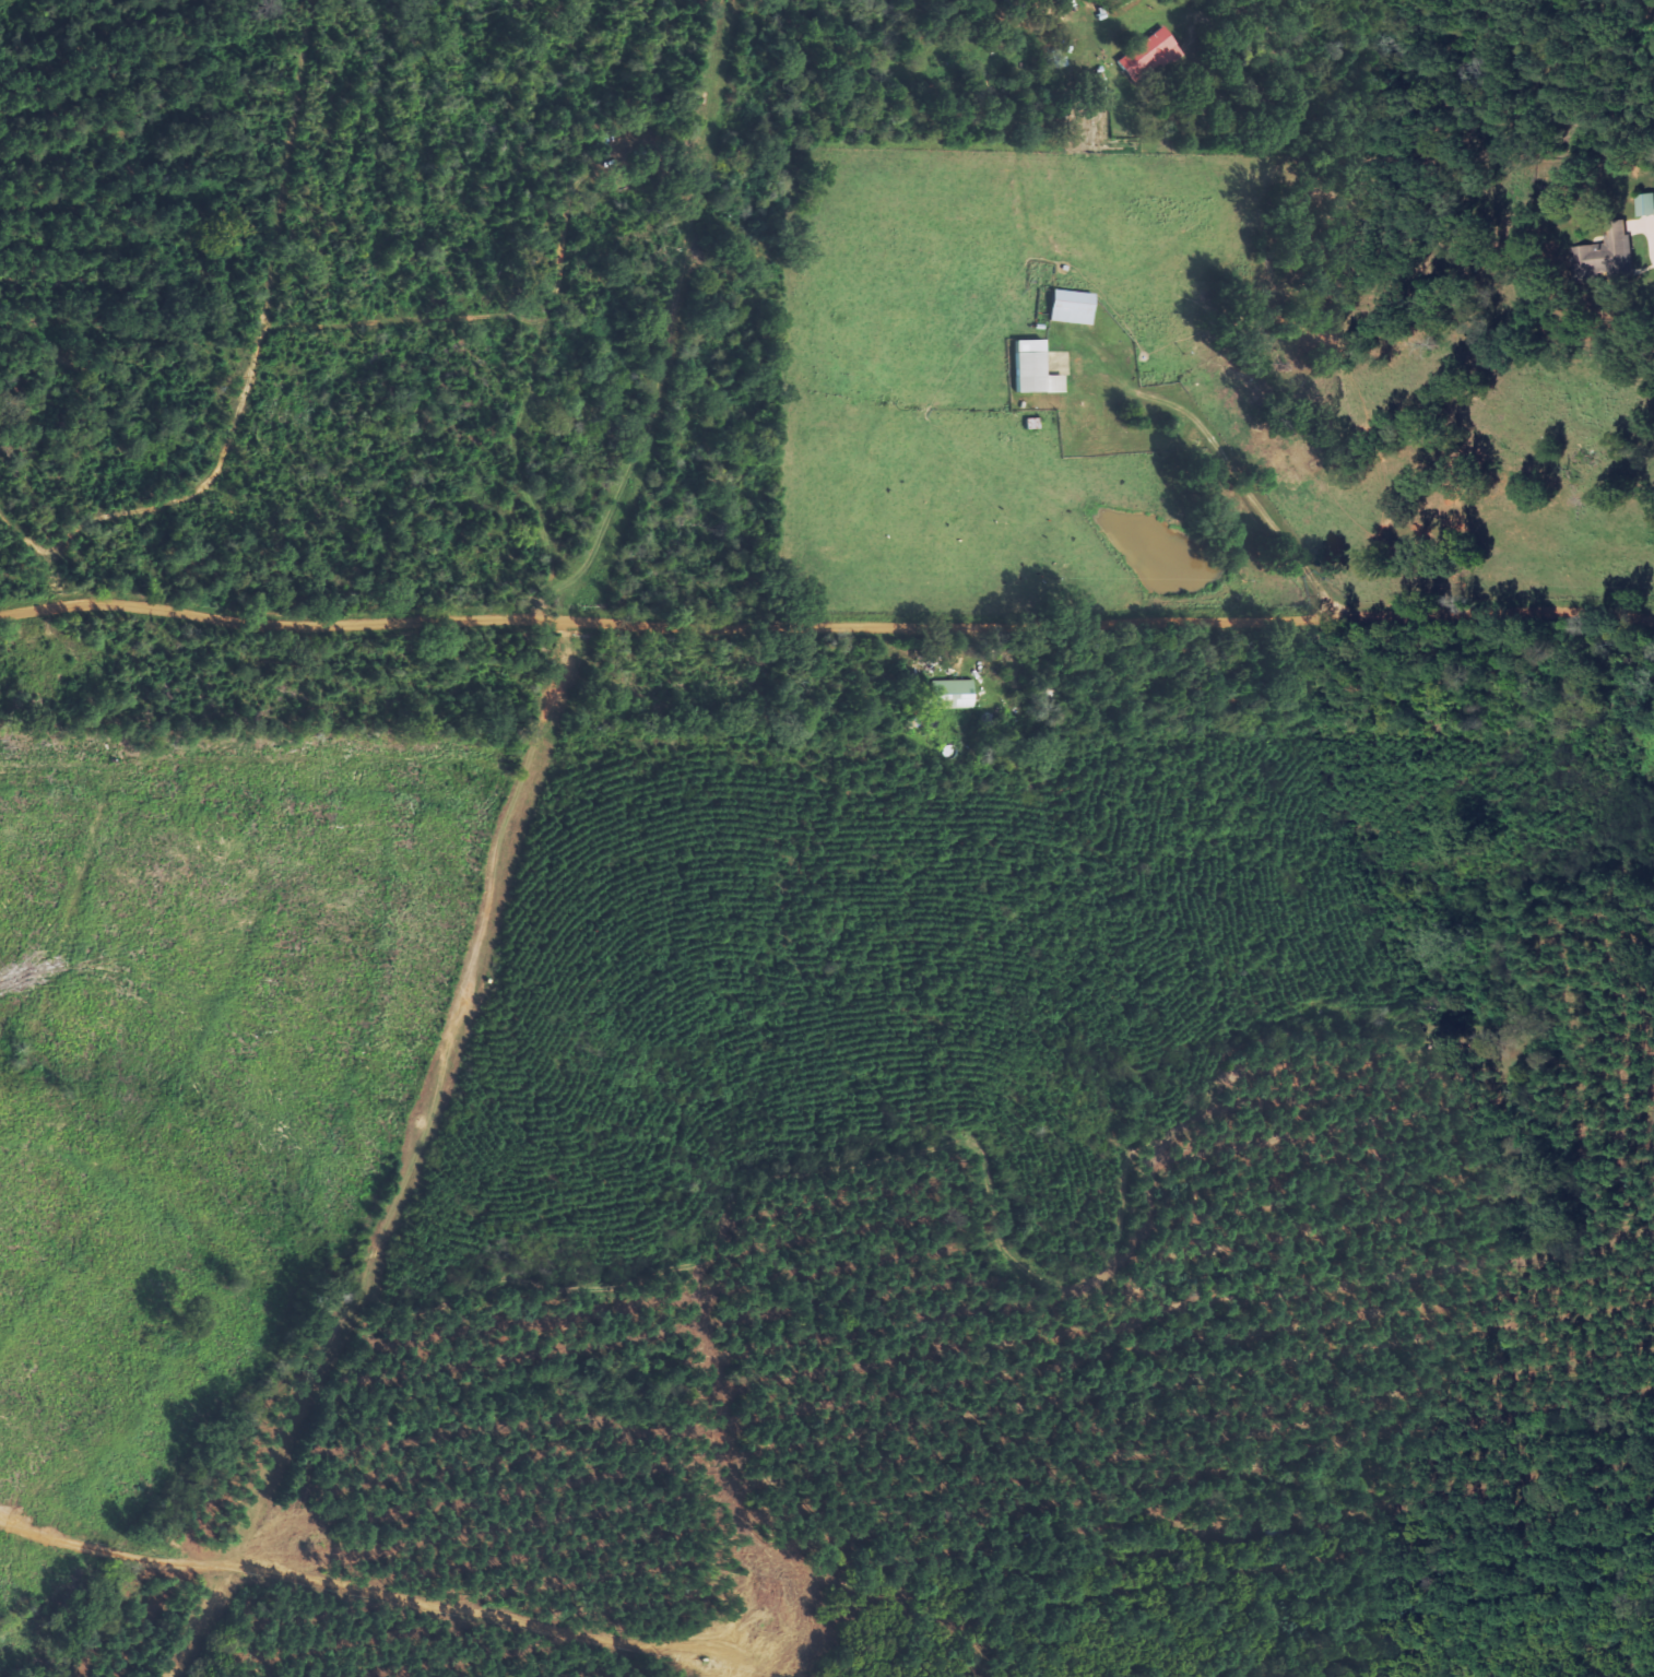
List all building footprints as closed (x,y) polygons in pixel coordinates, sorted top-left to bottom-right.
[(1116,61),(1132,84),(1180,52),(1164,28),(1116,61)] [(1636,196),(1638,218),(1653,216),(1653,195),(1636,196)] [(1608,223),(1610,247),(1577,249),(1578,262),(1586,261),(1587,272),(1634,269),(1632,236),(1628,237),(1627,221),(1608,223)] [(1049,322),(1090,327),(1094,296),(1053,290),(1049,322)] [(1015,394),(1064,394),(1064,377),(1044,377),(1043,342),(1015,342),(1015,394)] [(932,711),(973,709),(972,681),(931,683),(932,711)]
